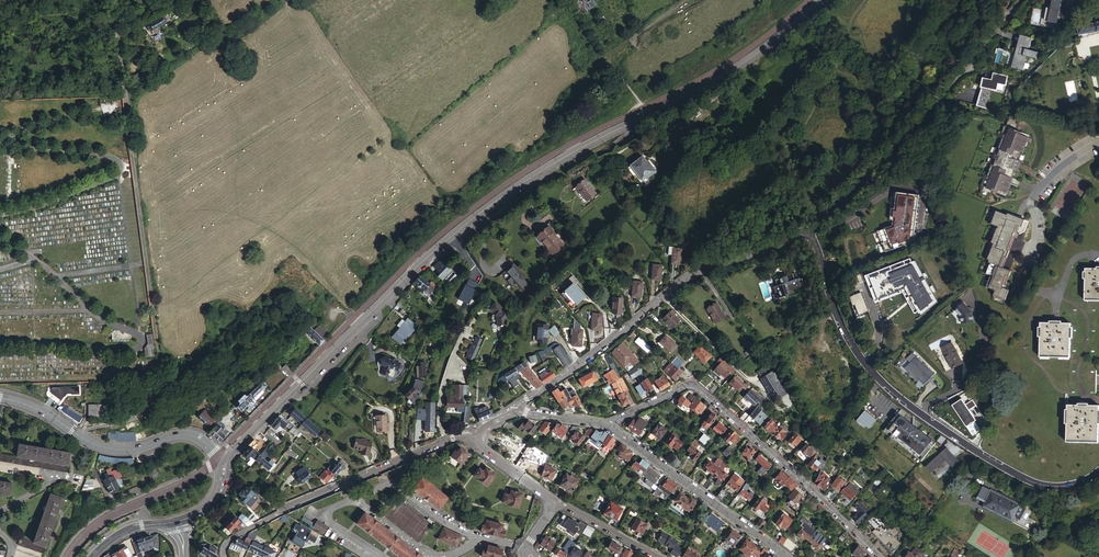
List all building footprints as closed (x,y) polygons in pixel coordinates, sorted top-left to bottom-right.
[(574,7),(576,6),(582,15),(599,3),(596,0),(590,0),(587,2),(586,0),(569,0),(574,7)] [(1054,9),(1059,0),(1049,0),(1046,5),(1041,2),(1031,20),(1045,27),(1054,9)] [(606,13),(596,19),(600,24),(610,18),(606,13)] [(163,18),(148,27),(151,32),(166,23),(163,18)] [(1075,37),(1089,34),(1098,32),(1098,22),(1087,25),(1087,26),(1074,29),(1075,37)] [(1030,37),(1019,35),(1013,69),(1023,71),(1026,57),(1035,59),(1036,53),(1027,51),(1030,37)] [(641,40),(633,46),(639,54),(647,48),(641,40)] [(633,46),(613,61),(619,69),(639,54),(633,46)] [(1008,76),(986,71),(983,84),(976,106),(986,108),(992,88),(996,89),(998,83),(1005,85),(1008,76)] [(798,83),(802,87),(808,80),(805,77),(798,83)] [(1026,142),(1028,138),(1029,135),(1017,131),(1018,126),(1017,125),(1019,121),(1010,117),(1006,127),(1004,127),(1001,135),(1003,135),(1002,139),(998,149),(996,149),(994,154),(996,155),(994,160),(992,159),(990,165),(992,166),(988,177),(986,180),(984,180),(981,187),(983,188),(979,198),(989,202),(990,197),(992,198),(994,192),(1006,197),(1007,194),(1008,190),(1015,171),(1016,168),(1018,163),(1019,161),(1026,142)] [(746,138),(750,141),(756,135),(757,132),(755,131),(753,132),(752,132),(746,138)] [(642,156),(628,167),(637,178),(639,177),(642,181),(646,178),(647,179),(657,171),(650,162),(648,164),(642,156)] [(584,179),(576,186),(587,200),(596,193),(584,179)] [(885,252),(913,242),(919,195),(897,192),(895,208),(891,208),(890,220),(893,220),(892,225),(877,231),(885,252)] [(1016,238),(1017,233),(1016,233),(1019,226),(1022,227),(1024,220),(1007,214),(1007,215),(993,210),(988,223),(996,226),(995,228),(993,228),(988,242),(990,243),(994,244),(993,247),(989,246),(985,255),(991,257),(989,261),(985,274),(993,277),(993,279),(990,278),(986,288),(995,291),(994,296),(1005,300),(1009,290),(1005,288),(1007,284),(1011,270),(1003,267),(1014,237),(1016,238)] [(547,227),(535,237),(551,255),(563,245),(547,227)] [(686,246),(676,245),(676,253),(675,261),(685,262),(686,246)] [(460,254),(456,257),(461,264),(465,260),(460,254)] [(445,263),(441,259),(434,266),(442,273),(440,274),(445,279),(453,270),(445,263)] [(915,260),(868,279),(876,300),(905,289),(920,317),(938,302),(915,260)] [(665,263),(656,262),(655,278),(664,279),(665,263)] [(1098,298),(1098,265),(1084,265),(1084,298),(1098,298)] [(456,273),(448,281),(452,285),(460,276),(456,273)] [(420,275),(415,281),(431,294),(438,285),(432,281),(430,283),(422,276),(420,275)] [(793,284),(793,283),(791,278),(775,283),(781,299),(792,295),(789,289),(794,287),(793,284)] [(800,278),(793,280),(796,289),(803,286),(800,278)] [(645,280),(635,279),(633,296),(643,297),(645,280)] [(868,311),(861,292),(848,297),(856,316),(868,311)] [(624,298),(615,297),(613,313),(618,313),(617,319),(622,320),(622,314),(623,314),(624,298)] [(494,312),(491,315),(491,321),(496,320),(497,325),(505,324),(504,319),(507,315),(500,309),(501,307),(495,301),(493,303),(491,302),(486,307),(490,310),(492,310),(494,312)] [(964,303),(952,313),(957,319),(957,324),(973,322),(972,313),(971,313),(971,311),(964,303)] [(223,304),(217,310),(223,316),(229,310),(223,304)] [(725,320),(717,306),(707,312),(716,326),(725,320)] [(674,315),(676,313),(672,309),(670,311),(662,319),(671,328),(679,319),(674,315)] [(300,315),(304,319),(309,315),(304,311),(300,315)] [(603,314),(593,313),(592,329),(602,330),(603,314)] [(317,323),(309,315),(304,319),(311,326),(312,328),(317,323)] [(402,326),(395,335),(404,341),(418,320),(409,315),(407,318),(402,326)] [(399,324),(402,326),(407,318),(404,316),(399,324)] [(1070,353),(1070,321),(1057,321),(1040,321),(1040,353),(1070,353)] [(536,323),(534,339),(544,341),(546,324),(536,323)] [(314,330),(324,340),(331,334),(321,324),(314,330)] [(326,341),(324,340),(314,330),(312,328),(311,326),(303,334),(305,336),(308,332),(322,346),(326,341)] [(553,326),(547,331),(552,337),(554,337),(559,333),(553,326)] [(573,328),(571,344),(581,345),(582,329),(573,328)] [(676,345),(665,335),(659,342),(670,352),(676,345)] [(465,357),(474,360),(480,346),(480,345),(482,339),(475,336),(465,357)] [(157,356),(155,337),(149,338),(150,349),(144,350),(145,358),(157,356)] [(651,347),(638,337),(635,341),(647,351),(651,347)] [(538,353),(540,357),(553,349),(564,367),(571,363),(558,341),(538,353)] [(943,349),(954,369),(964,364),(953,343),(943,349)] [(629,356),(621,345),(614,351),(620,359),(619,360),(624,367),(629,362),(627,360),(628,359),(627,358),(629,356)] [(710,356),(700,345),(693,352),(704,362),(710,356)] [(386,354),(382,363),(385,364),(382,372),(390,375),(391,373),(394,375),(397,369),(399,370),(403,361),(397,359),(397,360),(392,358),(393,357),(386,354)] [(535,354),(528,357),(530,363),(537,361),(535,354)] [(721,356),(718,360),(721,363),(714,370),(719,375),(721,374),(725,377),(731,370),(723,363),(726,360),(721,356)] [(926,386),(935,374),(923,365),(923,366),(910,356),(905,363),(909,366),(905,372),(919,383),(921,382),(926,386)] [(283,367),(277,360),(275,363),(282,371),(285,368),(283,367)] [(733,367),(726,360),(723,363),(731,370),(732,369),(733,367)] [(542,384),(523,361),(513,368),(515,370),(517,374),(522,370),(536,387),(540,385),(542,384)] [(418,379),(426,378),(427,377),(425,363),(420,363),(420,367),(416,367),(418,379)] [(537,372),(544,382),(548,379),(558,373),(553,366),(551,365),(550,366),(549,363),(546,365),(548,368),(547,368),(548,369),(546,371),(543,367),(537,372)] [(285,368),(282,371),(290,378),(295,374),(285,364),(283,367),(285,368)] [(646,376),(642,370),(638,364),(628,370),(632,376),(636,374),(641,382),(640,382),(641,383),(635,387),(640,395),(646,392),(653,387),(650,383),(650,382),(646,376)] [(684,380),(689,378),(674,364),(669,370),(667,372),(675,379),(678,375),(684,380)] [(762,377),(768,373),(764,367),(758,370),(762,377)] [(515,370),(513,368),(505,373),(504,375),(502,375),(501,376),(497,379),(502,385),(504,383),(506,381),(508,380),(517,374),(515,370)] [(610,381),(617,377),(613,369),(604,375),(608,382),(610,381)] [(773,369),(768,373),(762,377),(777,398),(788,391),(773,369)] [(596,378),(592,371),(579,378),(583,386),(596,378)] [(744,384),(747,381),(738,372),(735,376),(744,384)] [(622,374),(620,375),(617,377),(610,381),(622,405),(627,402),(625,398),(628,397),(625,391),(629,389),(622,374)] [(657,393),(661,391),(660,390),(669,384),(663,374),(650,383),(653,387),(657,393)] [(739,391),(744,385),(744,384),(735,376),(730,382),(739,391)] [(777,398),(762,377),(761,378),(775,399),(777,398)] [(825,378),(818,380),(824,397),(831,394),(825,378)] [(257,381),(248,390),(255,398),(263,390),(267,386),(263,381),(260,384),(257,381)] [(462,405),(465,406),(466,394),(466,390),(467,386),(467,384),(456,384),(455,395),(447,395),(446,406),(457,407),(462,407),(462,405)] [(710,391),(714,394),(719,388),(715,384),(710,391)] [(47,388),(46,396),(59,405),(67,395),(72,394),(72,395),(80,395),(80,387),(47,388)] [(413,388),(405,395),(413,403),(420,395),(413,388)] [(563,411),(573,413),(566,399),(562,390),(559,392),(557,388),(551,392),(562,408),(563,411)] [(760,404),(762,401),(750,389),(744,396),(753,405),(757,401),(760,404)] [(248,390),(242,397),(249,404),(252,401),(255,398),(248,390)] [(263,390),(255,398),(257,399),(264,391),(263,390)] [(573,413),(578,414),(574,406),(580,403),(576,394),(575,394),(568,397),(569,398),(566,399),(573,413)] [(695,398),(696,397),(691,394),(687,400),(691,403),(695,398)] [(684,407),(687,409),(688,407),(691,403),(687,400),(681,396),(677,401),(678,402),(684,407)] [(238,408),(241,412),(249,404),(242,397),(241,398),(234,404),(238,408)] [(691,403),(688,407),(696,415),(698,413),(700,415),(704,410),(702,408),(704,406),(695,398),(691,403)] [(973,422),(977,419),(970,410),(977,405),(973,399),(966,404),(963,398),(954,404),(972,431),(977,428),(973,422)] [(426,403),(425,429),(434,429),(435,404),(426,403)] [(238,408),(234,404),(225,414),(229,418),(238,408)] [(291,404),(287,407),(293,413),(296,409),(291,404)] [(473,406),(479,421),(491,416),(492,416),(493,415),(493,408),(489,410),(487,405),(479,408),(477,404),(473,406)] [(80,425),(83,420),(68,409),(69,408),(65,406),(61,411),(65,414),(80,425)] [(102,415),(102,406),(89,406),(89,415),(102,415)] [(224,406),(215,415),(217,418),(218,418),(227,409),(224,406)] [(1098,441),(1098,407),(1084,407),(1069,406),(1068,406),(1068,424),(1068,440),(1098,441)] [(744,422),(748,425),(753,418),(760,424),(767,416),(757,407),(750,415),(744,422)] [(205,408),(197,417),(208,427),(217,418),(215,415),(213,414),(212,415),(205,408)] [(425,420),(425,408),(416,408),(416,420),(425,420)] [(858,419),(869,429),(878,418),(867,409),(858,419)] [(710,426),(716,417),(708,410),(703,416),(705,418),(700,424),(707,430),(710,426)] [(740,418),(744,422),(750,415),(746,411),(740,418)] [(299,432),(302,434),(308,426),(291,412),(288,417),(295,423),(292,426),(293,427),(299,432)] [(884,431),(922,461),(936,443),(898,413),(884,431)] [(208,432),(209,433),(218,424),(219,426),(222,423),(223,424),(229,418),(225,414),(222,417),(207,432),(208,432)] [(376,414),(375,429),(385,431),(387,415),(376,414)] [(293,428),(279,416),(271,426),(276,430),(280,425),(283,428),(286,424),(291,428),(289,430),(296,435),(299,432),(293,427),(293,428)] [(635,421),(629,429),(637,434),(638,434),(641,435),(644,431),(641,429),(646,422),(641,418),(637,423),(635,421)] [(776,425),(770,419),(764,426),(769,432),(776,425)] [(527,429),(532,433),(538,426),(531,421),(528,425),(524,422),(519,428),(525,432),(527,429)] [(553,423),(544,422),(538,430),(545,435),(553,423)] [(667,428),(659,422),(651,432),(660,438),(667,428)] [(721,436),(726,429),(718,422),(712,429),(721,436)] [(213,435),(219,442),(229,433),(224,428),(224,429),(223,428),(225,426),(223,424),(222,423),(219,426),(218,424),(209,433),(210,434),(213,435)] [(561,426),(559,424),(557,423),(551,430),(561,437),(567,429),(565,428),(566,427),(562,425),(561,426)] [(575,430),(578,427),(572,426),(568,433),(571,435),(575,430)] [(274,436),(277,432),(270,427),(267,431),(274,436)] [(786,434),(787,433),(779,427),(773,434),(777,437),(778,436),(782,439),(786,434)] [(588,438),(589,437),(595,429),(588,428),(584,434),(588,438)] [(598,441),(601,444),(608,434),(604,431),(595,429),(589,437),(594,441),(598,441)] [(578,433),(575,430),(571,435),(569,438),(577,446),(584,437),(579,433),(578,433)] [(738,437),(730,430),(720,441),(724,444),(728,440),(732,443),(738,437)] [(125,442),(126,442),(137,441),(136,431),(120,432),(119,441),(123,441),(125,442)] [(671,434),(665,442),(670,446),(671,445),(676,449),(682,442),(674,437),(677,433),(674,431),(672,434),(671,434)] [(108,438),(119,441),(120,432),(109,432),(108,435),(102,434),(101,438),(103,438),(107,439),(108,438)] [(329,437),(324,432),(321,435),(326,440),(329,437)] [(704,432),(699,440),(705,445),(711,438),(704,432)] [(797,440),(799,442),(801,439),(795,433),(788,441),(793,445),(794,444),(797,440)] [(611,439),(613,437),(608,434),(601,444),(610,450),(614,444),(613,443),(614,441),(611,439)] [(297,437),(293,442),(298,445),(302,440),(297,437)] [(356,437),(353,448),(361,450),(363,450),(362,454),(368,455),(372,441),(356,437)] [(696,441),(695,440),(687,450),(691,453),(689,456),(693,460),(699,452),(694,448),(697,445),(694,443),(696,441)] [(754,459),(758,455),(750,448),(753,444),(749,441),(744,446),(746,447),(741,453),(752,462),(754,459)] [(777,451),(782,445),(779,441),(773,448),(777,451)] [(814,454),(818,449),(816,448),(816,447),(809,441),(806,444),(800,450),(806,455),(806,454),(809,456),(812,453),(814,454)] [(630,454),(632,452),(621,443),(616,450),(619,452),(619,454),(619,455),(627,461),(632,455),(630,454)] [(67,473),(70,453),(19,445),(17,457),(0,454),(0,462),(67,473)] [(777,451),(780,454),(785,449),(782,445),(777,451)] [(250,446),(247,450),(244,454),(249,458),(251,456),(256,459),(261,453),(258,451),(258,450),(256,448),(255,449),(250,446)] [(932,472),(946,458),(953,466),(959,460),(947,446),(926,466),(932,472)] [(289,447),(287,450),(295,457),(298,454),(289,447)] [(732,450),(727,447),(722,453),(727,457),(732,450)] [(468,454),(460,448),(456,452),(454,451),(451,456),(461,463),(468,454)] [(261,453),(256,459),(268,470),(277,460),(274,457),(270,461),(261,453)] [(101,455),(99,458),(105,460),(111,461),(118,463),(127,463),(137,463),(137,459),(131,458),(123,458),(116,458),(107,456),(101,455)] [(674,466),(679,459),(680,458),(676,455),(670,463),(674,466)] [(770,465),(758,455),(754,459),(766,470),(770,465)] [(821,464),(814,458),(808,465),(812,468),(813,467),(816,470),(821,464)] [(647,467),(649,464),(642,459),(638,464),(635,461),(631,467),(641,475),(641,474),(647,467)] [(674,466),(678,468),(683,461),(679,459),(674,466)] [(704,467),(713,474),(722,460),(720,459),(717,463),(715,461),(713,464),(708,460),(704,465),(705,466),(704,467)] [(791,464),(795,468),(800,463),(796,459),(791,464)] [(721,471),(727,464),(722,460),(713,474),(718,477),(714,482),(717,484),(721,480),(722,481),(726,475),(721,471)] [(327,468),(330,471),(335,475),(336,476),(344,468),(339,463),(333,468),(330,465),(327,468)] [(539,482),(544,486),(547,478),(550,479),(555,470),(545,464),(539,482)] [(150,469),(148,471),(154,479),(160,474),(154,466),(150,469)] [(308,469),(305,466),(295,471),(298,477),(296,478),(300,485),(315,476),(311,472),(308,469)] [(495,474),(486,467),(483,471),(479,468),(474,475),(478,478),(478,479),(487,485),(495,474)] [(659,476),(647,467),(641,474),(653,483),(659,476)] [(105,481),(107,486),(117,481),(119,479),(122,478),(120,472),(119,469),(112,472),(110,469),(106,471),(107,474),(110,478),(107,480),(105,481)] [(742,479),(744,477),(741,475),(735,470),(726,483),(735,490),(743,480),(742,479)] [(788,478),(779,470),(772,477),(782,485),(788,478)] [(814,483),(818,486),(820,485),(824,489),(827,485),(825,483),(827,482),(826,481),(829,478),(826,475),(821,470),(814,483)] [(125,471),(120,472),(122,478),(122,480),(128,478),(126,474),(125,471)] [(335,475),(330,471),(328,473),(326,472),(321,477),(323,479),(328,483),(335,475)] [(566,471),(562,479),(564,480),(560,485),(557,492),(561,494),(565,488),(571,492),(574,486),(575,487),(577,484),(576,483),(579,478),(566,471)] [(850,478),(842,471),(832,483),(840,489),(850,478)] [(703,487),(707,490),(714,479),(711,476),(708,480),(703,487)] [(699,484),(703,487),(708,480),(705,477),(699,484)] [(782,485),(772,477),(771,479),(770,483),(776,488),(780,488),(782,485)] [(447,497),(422,478),(414,489),(439,508),(447,497)] [(680,487),(668,478),(662,486),(660,488),(661,490),(672,498),(674,495),(680,487)] [(749,483),(745,480),(738,492),(747,499),(752,493),(746,489),(749,483)] [(95,488),(94,481),(88,481),(84,489),(85,490),(85,491),(95,488)] [(117,481),(107,486),(111,495),(112,495),(122,490),(117,481)] [(12,484),(0,482),(0,495),(10,496),(12,484)] [(796,490),(799,485),(795,482),(789,489),(791,490),(794,492),(788,499),(794,504),(802,496),(796,490)] [(246,486),(240,494),(243,496),(241,499),(246,503),(251,497),(252,498),(256,493),(246,486)] [(856,494),(847,486),(842,492),(851,500),(856,494)] [(727,493),(722,489),(716,496),(722,501),(727,493)] [(509,494),(504,493),(502,501),(507,502),(507,504),(518,507),(521,493),(511,490),(509,494)] [(993,490),(992,492),(1011,501),(1012,499),(993,490)] [(1011,501),(992,492),(986,503),(999,510),(998,512),(1009,517),(1011,514),(1015,517),(1021,504),(1012,499),(1011,501)] [(684,496),(680,493),(674,501),(689,512),(696,503),(688,497),(687,499),(683,497),(684,496)] [(43,554),(62,499),(51,495),(33,542),(20,538),(17,545),(43,554)] [(760,497),(753,506),(757,509),(756,511),(762,516),(771,505),(770,504),(771,504),(769,502),(770,501),(765,497),(763,500),(760,497)] [(729,506),(733,509),(738,501),(734,498),(729,506)] [(623,508),(610,501),(604,513),(608,516),(609,514),(612,516),(612,517),(616,520),(623,508)] [(851,522),(858,529),(863,523),(870,517),(867,514),(870,511),(861,502),(855,507),(862,513),(860,515),(859,514),(851,522)] [(242,513),(238,518),(241,521),(244,524),(250,520),(242,513)] [(364,513),(356,523),(364,530),(365,529),(371,533),(370,534),(386,546),(386,545),(392,549),(391,550),(401,556),(422,556),(364,513)] [(792,520),(783,513),(775,523),(784,530),(792,520)] [(711,514),(706,520),(713,526),(712,528),(717,531),(723,523),(711,514)] [(813,534),(815,531),(809,527),(813,523),(803,515),(795,530),(798,532),(797,534),(801,537),(802,536),(808,541),(813,534)] [(238,518),(235,516),(226,527),(231,531),(237,525),(241,521),(238,518)] [(888,529),(876,516),(867,526),(869,529),(867,531),(871,534),(872,533),(881,543),(880,544),(892,556),(899,549),(899,548),(902,545),(900,544),(902,542),(895,535),(899,531),(896,527),(901,522),(898,519),(888,529)] [(756,526),(761,530),(767,522),(766,521),(766,520),(763,517),(756,526)] [(644,529),(646,531),(653,522),(648,519),(646,523),(637,518),(632,527),(639,531),(637,535),(640,536),(644,529)] [(328,526),(317,519),(313,526),(324,533),(328,526)] [(310,529),(296,520),(292,527),(297,529),(291,540),(301,545),(310,529)] [(502,524),(485,520),(484,526),(481,525),(479,531),(503,537),(504,531),(501,530),(502,524)] [(241,521),(237,525),(242,529),(245,527),(247,526),(244,524),(241,521)] [(573,531),(580,536),(582,532),(587,525),(580,521),(573,531)] [(863,523),(858,529),(863,533),(866,530),(865,526),(863,523)] [(589,536),(594,528),(587,525),(582,532),(589,536)] [(461,536),(444,527),(439,537),(456,546),(459,541),(460,542),(462,539),(460,538),(461,536)] [(741,542),(746,535),(743,533),(741,536),(733,530),(725,539),(733,545),(738,540),(741,542)] [(813,534),(808,541),(814,545),(813,546),(818,550),(821,545),(825,539),(819,534),(815,531),(813,534)] [(255,536),(249,532),(246,537),(253,541),(255,536)] [(658,540),(672,548),(670,552),(677,556),(683,549),(675,545),(677,540),(662,532),(658,540)] [(774,539),(783,545),(785,540),(781,537),(783,534),(780,532),(774,539)] [(161,540),(158,533),(150,536),(155,547),(156,552),(161,550),(161,540)] [(146,551),(155,547),(150,536),(133,542),(138,556),(149,556),(146,551)] [(555,543),(545,536),(540,544),(550,551),(555,543)] [(253,541),(246,537),(244,542),(240,540),(241,539),(238,538),(235,539),(231,543),(231,544),(229,549),(236,552),(239,546),(247,550),(253,541)] [(752,539),(748,537),(743,543),(742,543),(738,548),(749,556),(752,552),(759,556),(763,556),(766,553),(767,551),(763,548),(761,551),(754,546),(754,545),(754,544),(752,543),(751,543),(751,544),(749,543),(752,539)] [(783,545),(792,553),(797,546),(786,538),(785,540),(783,545)] [(558,556),(559,556),(561,556),(565,556),(575,542),(569,539),(564,545),(565,546),(561,551),(557,548),(550,556),(557,556),(558,556)] [(206,541),(203,546),(200,552),(209,556),(217,556),(218,556),(215,553),(217,548),(206,541)] [(258,555),(261,556),(263,546),(253,541),(247,550),(255,553),(254,555),(257,556),(258,555)] [(619,554),(624,548),(612,541),(608,548),(619,554)] [(261,556),(262,556),(273,556),(275,551),(269,548),(270,546),(265,543),(263,546),(261,556)] [(481,556),(486,556),(503,556),(503,554),(501,553),(502,549),(488,544),(486,549),(483,549),(481,556)] [(574,546),(568,555),(571,556),(581,556),(584,553),(574,546)] [(858,546),(852,553),(856,556),(861,556),(865,552),(858,546)] [(118,552),(121,556),(129,556),(131,556),(126,547),(118,552)] [(517,555),(513,553),(512,550),(510,549),(508,548),(507,550),(510,556),(516,556),(517,555)] [(626,549),(621,556),(629,556),(632,552),(626,549)] [(687,549),(682,556),(683,556),(699,556),(700,556),(687,549)]
